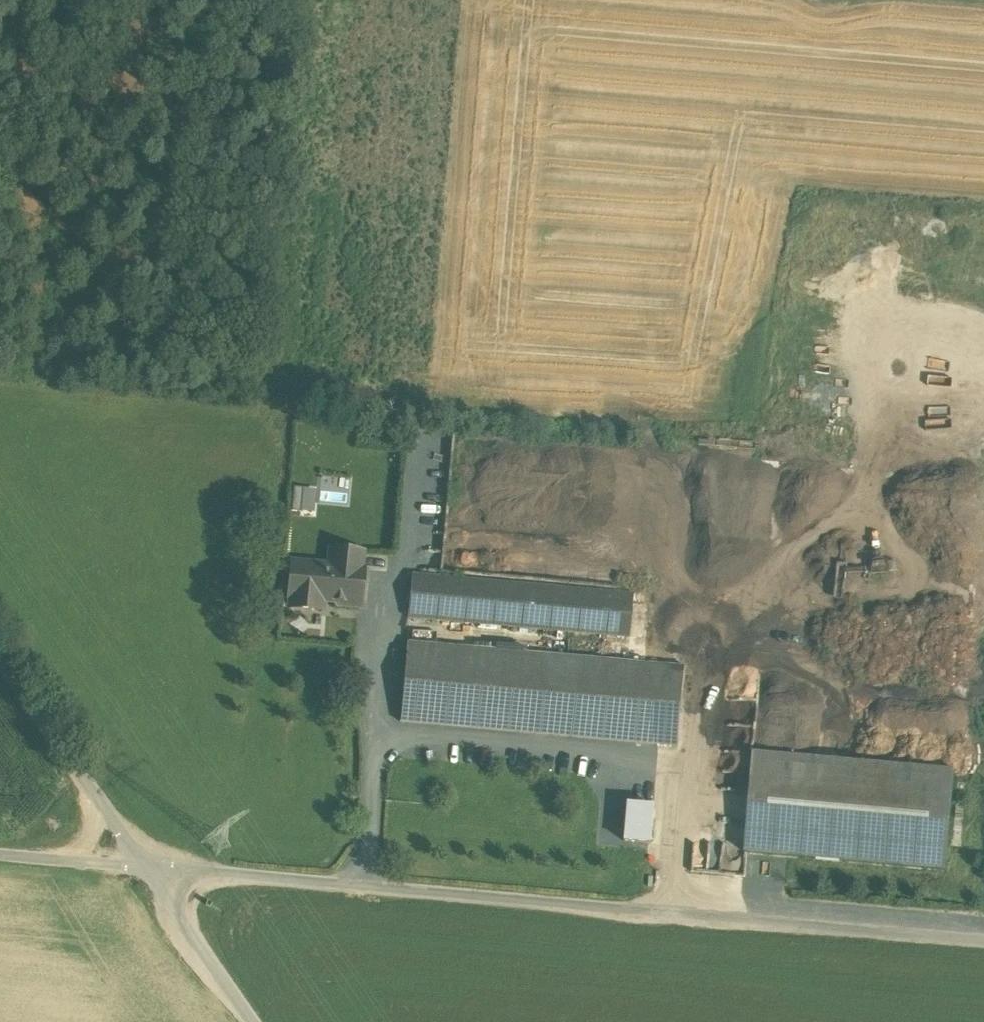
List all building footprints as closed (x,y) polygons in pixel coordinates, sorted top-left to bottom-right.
[(362,553),(335,551),(333,567),(333,568),(360,570),(362,553)] [(333,567),(294,563),(290,607),(312,609),(313,597),(322,598),(324,600),(333,601),(338,607),(344,601),(358,603),(360,570),(333,568),(333,567)] [(632,594),(413,574),(409,618),(628,637),(632,594)] [(685,667),(406,642),(399,722),(678,746),(685,667)] [(954,771),(753,753),(744,853),(946,871),(954,771)] [(610,841),(638,842),(640,802),(611,801),(610,841)]
